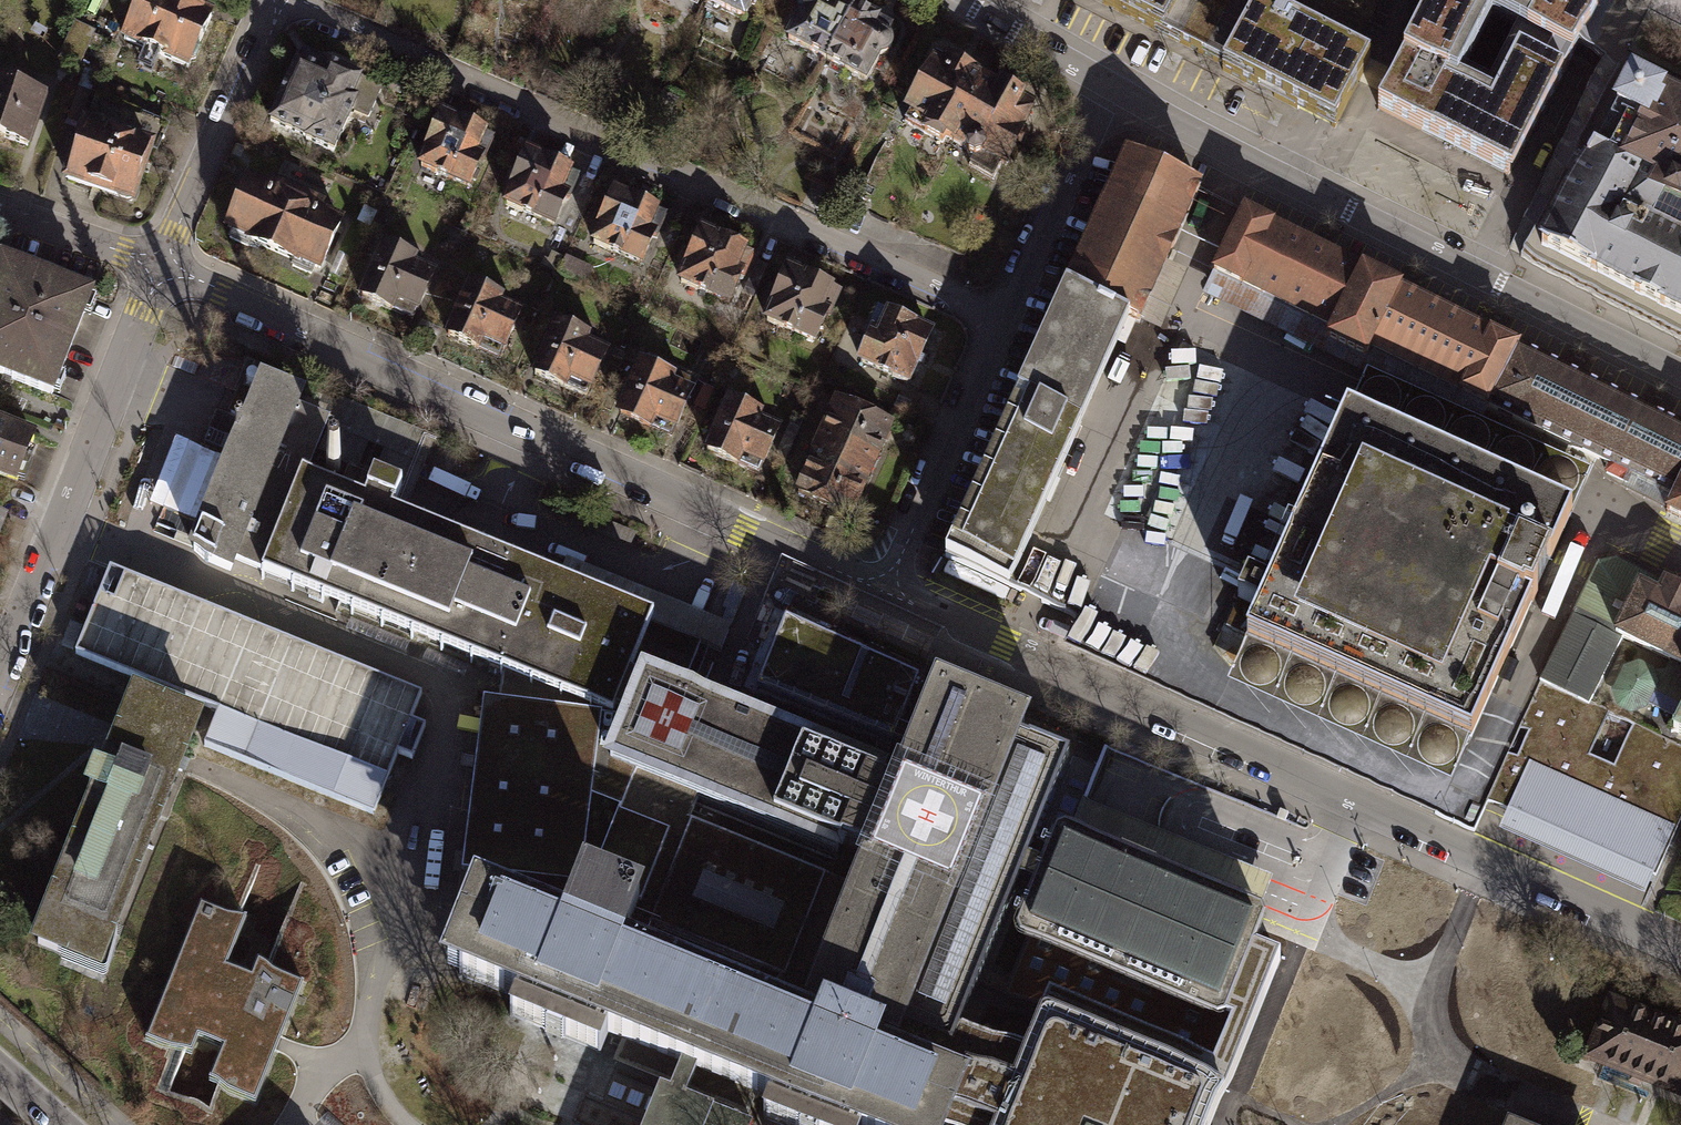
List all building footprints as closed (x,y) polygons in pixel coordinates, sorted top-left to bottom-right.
[(175,0),(142,0),(125,39),(190,69),(213,18),(175,0)] [(697,11),(702,0),(671,0),(697,11)] [(697,11),(743,31),(756,0),(702,0),(697,11)] [(831,0),(797,0),(791,13),(793,18),(777,50),(822,72),(853,11),(831,0)] [(1186,46),(1209,0),(1095,0),(1186,46)] [(1255,0),(1209,0),(1186,46),(1225,65),(1222,71),(1335,128),(1370,58),(1255,0)] [(1573,56),(1581,40),(1595,13),(1601,0),(1433,0),(1430,5),(1405,55),(1379,107),(1508,174),(1556,91),(1563,76),(1573,56)] [(897,33),(853,11),(822,72),(867,94),(882,63),(888,61),(895,47),(893,41),(897,33)] [(380,91),(297,56),(267,126),(334,155),(352,112),(368,119),(380,91)] [(938,69),(927,64),(896,126),(926,141),(922,149),(924,158),(936,164),(944,161),(949,152),(950,153),(985,83),(942,61),(938,69)] [(1543,243),(1680,312),(1680,94),(1635,70),(1598,144),(1593,142),(1590,148),(1586,158),(1543,243)] [(0,83),(0,136),(30,145),(46,98),(0,83)] [(1039,110),(985,83),(950,153),(978,167),(974,175),(1000,188),(1039,110)] [(98,95),(69,181),(133,201),(149,149),(153,151),(164,124),(98,95)] [(491,139),(434,116),(410,175),(467,199),(491,139)] [(582,175),(524,152),(500,212),(558,235),(582,175)] [(1065,290),(945,559),(1009,587),(1129,318),(1139,323),(1179,234),(1200,188),(1125,155),(1065,290)] [(265,188),(242,177),(218,231),(230,235),(227,242),(249,252),(252,245),(269,253),(295,193),(268,181),(265,188)] [(670,214),(612,191),(588,250),(646,273),(670,214)] [(322,205),(295,193),(269,253),(292,263),(289,269),(310,278),(312,272),(320,275),(343,222),(319,211),(322,205)] [(1246,210),(1223,255),(1214,272),(1263,297),(1258,307),(1281,318),(1286,308),(1332,331),(1327,340),(1366,359),(1371,349),(1487,407),(1488,406),(1610,465),(1606,472),(1627,482),(1631,474),(1674,495),(1680,481),(1680,426),(1518,346),(1246,210)] [(754,254),(696,230),(672,290),(730,313),(754,254)] [(417,265),(379,247),(352,304),(390,322),(394,312),(415,322),(435,281),(414,271),(417,265)] [(567,260),(561,273),(587,283),(592,270),(567,260)] [(0,268),(0,374),(52,394),(91,296),(3,262),(0,268)] [(841,293),(784,270),(760,329),(817,352),(841,293)] [(1480,420),(1487,407),(1371,349),(1366,359),(1327,340),(1332,331),(1286,308),(1281,318),(1258,307),(1263,297),(1214,272),(1202,294),(1365,373),(1367,369),(1480,420)] [(502,302),(465,285),(439,340),(477,358),(481,349),(502,358),(520,319),(499,309),(502,302)] [(935,334),(877,309),(851,367),(909,392),(935,334)] [(591,340),(553,322),(527,380),(565,397),(569,389),(590,399),(609,356),(588,347),(591,340)] [(677,381),(638,364),(612,423),(650,439),(653,432),(674,442),(695,396),(674,387),(677,381)] [(1365,373),(1347,413),(1572,513),(1591,470),(1480,420),(1367,369),(1365,373)] [(302,476),(324,422),(295,411),(300,399),(263,384),(257,397),(241,391),(231,416),(248,422),(194,556),(230,570),(233,564),(505,674),(613,717),(615,712),(630,675),(680,695),(701,643),(651,623),(653,617),(558,579),(404,517),(392,512),(402,489),(348,468),(342,484),(367,494),(364,501),(302,476)] [(761,419),(725,403),(700,462),(736,477),(740,467),(762,477),(780,435),(758,426),(761,419)] [(832,404),(811,452),(873,479),(894,431),(832,404)] [(1263,605),(1248,637),(1471,739),(1491,695),(1550,560),(1572,513),(1347,413),(1263,605)] [(17,481),(34,439),(0,426),(0,474),(17,481)] [(811,452),(790,500),(852,527),(873,479),(811,452)] [(1674,495),(1666,512),(1680,519),(1680,481),(1674,495)] [(1114,539),(1078,619),(1226,684),(1449,782),(1435,814),(1474,830),(1488,800),(1508,754),(1519,728),(1527,711),(1491,695),(1471,739),(1248,637),(1263,605),(1114,539)] [(1616,558),(1599,562),(1541,681),(1589,703),(1622,636),(1647,648),(1638,665),(1623,670),(1614,688),(1619,705),(1630,711),(1647,704),(1656,687),(1680,699),(1680,591),(1616,558)] [(651,623),(701,643),(720,651),(729,630),(707,621),(708,618),(566,560),(558,579),(653,617),(651,623)] [(919,680),(786,621),(758,691),(914,753),(921,736),(900,727),(919,680)] [(478,874),(476,892),(572,931),(579,915),(573,913),(585,883),(639,905),(627,934),(621,931),(615,949),(818,1030),(823,1015),(809,1010),(868,867),(871,860),(842,848),(838,857),(610,765),(629,718),(615,712),(613,717),(505,674),(500,702),(484,701),(461,872),(478,874)] [(680,695),(630,675),(615,712),(629,718),(610,765),(838,857),(842,848),(871,860),(898,793),(877,785),(881,776),(680,695)] [(1488,800),(1655,875),(1680,819),(1680,747),(1668,741),(1632,725),(1613,767),(1589,756),(1609,712),(1589,703),(1541,681),(1527,711),(1519,728),(1529,732),(1517,758),(1508,754),(1488,800)] [(1023,726),(938,692),(921,736),(914,753),(898,793),(868,867),(809,1010),(823,1015),(818,1030),(903,1064),(912,1041),(951,1057),(960,1038),(979,989),(986,972),(1020,888),(1028,867),(1070,764),(1016,743),(1023,726)] [(196,723),(136,698),(106,774),(97,770),(89,790),(98,794),(38,943),(64,954),(68,945),(101,958),(196,723)] [(1083,801),(1069,837),(1194,887),(1258,914),(1272,877),(1083,801)] [(1042,873),(1028,867),(1020,888),(1044,899),(1010,982),(986,972),(979,989),(1003,999),(1003,1000),(1044,1016),(1042,1022),(1226,1097),(1259,1012),(1235,1002),(1245,975),(1255,952),(1266,925),(1261,915),(1258,914),(1194,887),(1069,837),(1065,836),(1055,840),(1042,873)] [(476,892),(464,922),(479,928),(476,935),(460,975),(518,997),(510,1016),(600,1052),(608,1034),(625,1041),(619,1059),(673,1081),(689,1087),(745,1110),(751,1092),(771,1100),(764,1118),(781,1124),(948,1124),(963,1089),(903,1064),(818,1030),(615,949),(621,931),(627,934),(639,905),(585,883),(573,913),(579,915),(572,931),(476,892)] [(219,1089),(256,1103),(280,1043),(304,984),(267,969),(258,965),(251,981),(227,971),(246,923),(238,919),(200,904),(146,1040),(183,1055),(192,1058),(198,1043),(222,1052),(209,1085),(219,1089)] [(1611,1001),(1588,1058),(1680,1095),(1680,1029),(1611,1001)] [(960,1038),(951,1057),(912,1041),(903,1064),(963,1089),(948,1124),(1214,1124),(1226,1097),(1042,1022),(1025,1063),(960,1038)] [(689,1087),(673,1081),(668,1093),(659,1089),(645,1124),(751,1124),(685,1100),(689,1087)]
